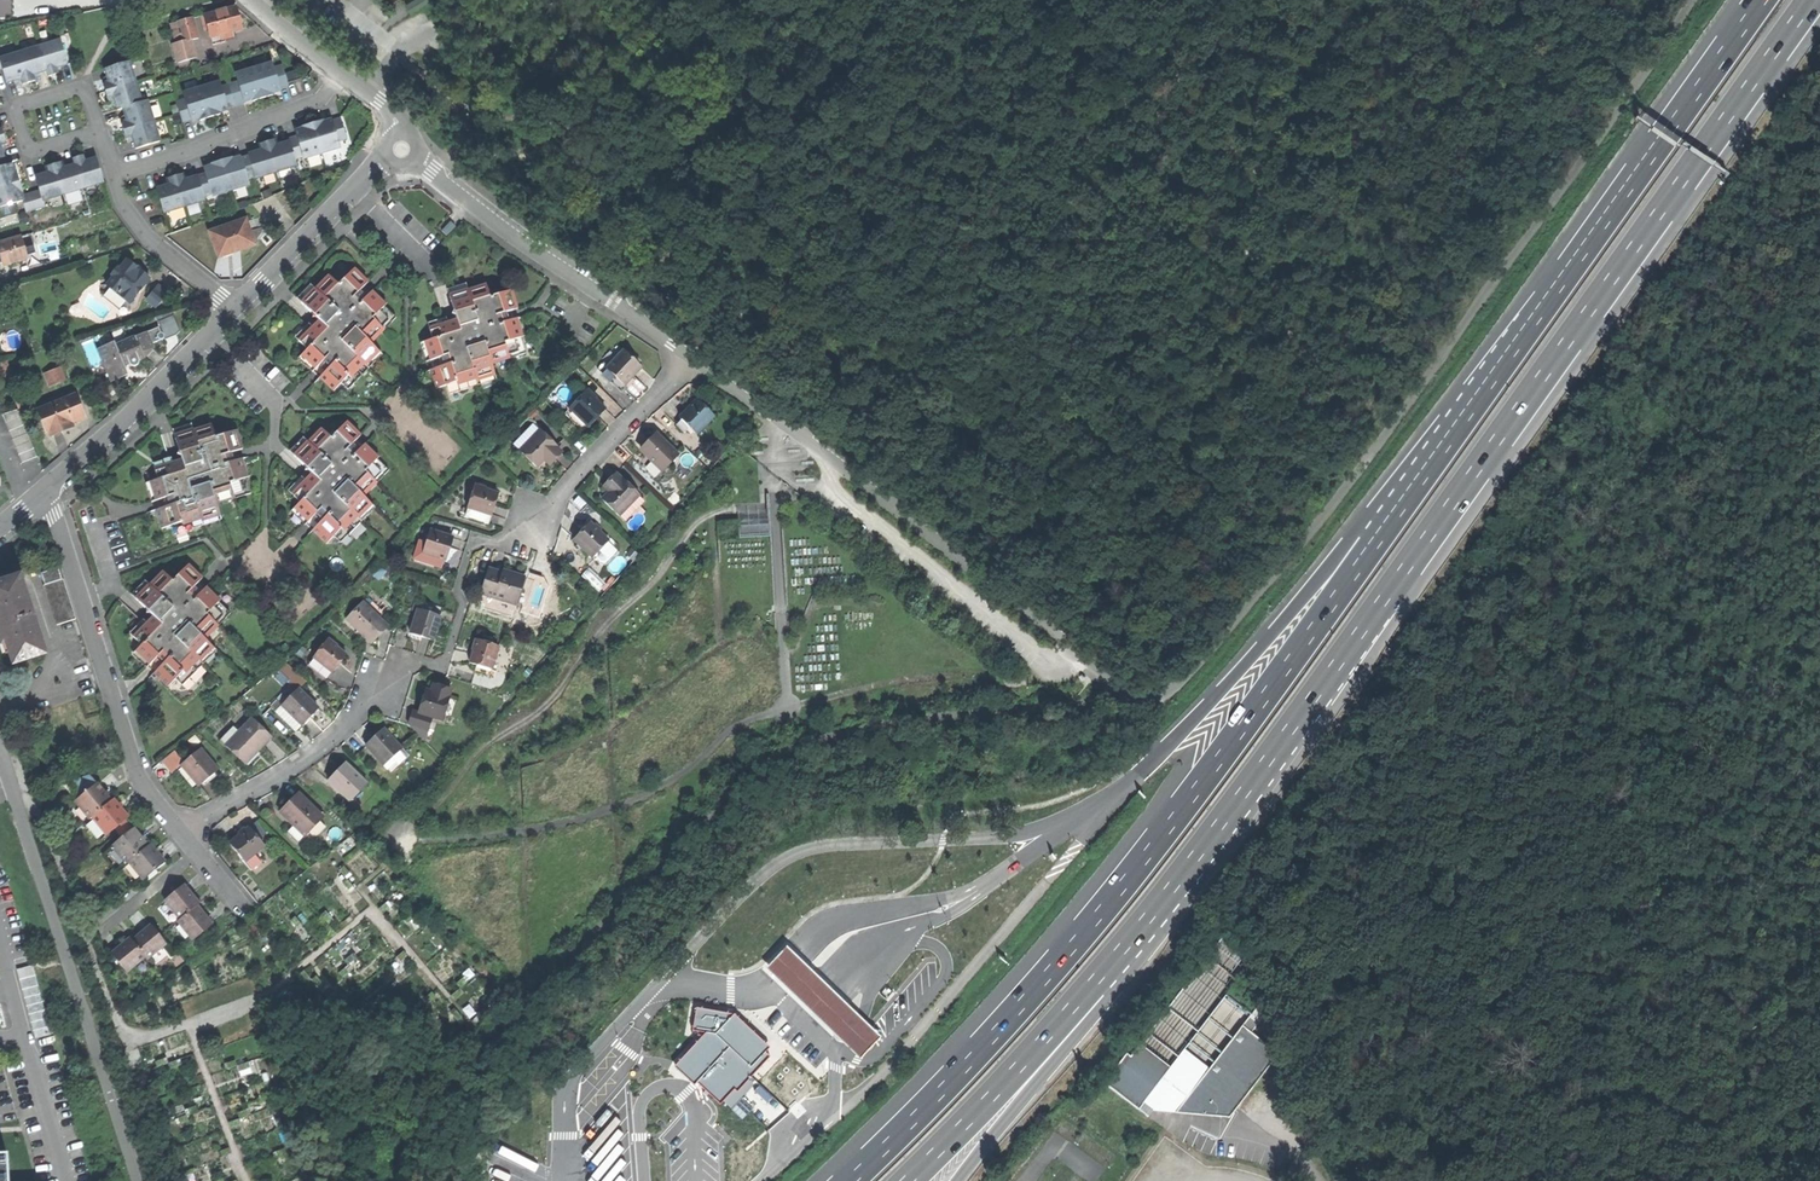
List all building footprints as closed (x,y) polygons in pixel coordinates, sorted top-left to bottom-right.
[(211,37),(221,34),(227,33),(241,29),(235,7),(205,15),(211,37)] [(198,37),(193,17),(178,21),(183,41),(177,43),(173,44),(178,62),(196,57),(191,39),(198,37)] [(171,23),(177,43),(183,41),(178,21),(171,23)] [(61,66),(68,64),(61,39),(40,46),(47,70),(49,76),(58,73),(56,67),(61,66)] [(41,72),(47,70),(40,46),(20,52),(30,82),(38,79),(36,74),(41,72)] [(30,82),(20,52),(0,58),(0,59),(3,68),(7,82),(13,80),(19,79),(21,85),(30,82)] [(253,100),(263,97),(254,67),(251,58),(234,64),(236,72),(235,73),(238,81),(230,83),(236,104),(247,100),(252,99),(253,100)] [(103,82),(106,91),(136,81),(129,61),(106,69),(107,74),(109,80),(103,82)] [(280,87),(288,84),(282,64),(273,67),(272,62),(254,67),(263,97),(273,94),(272,92),(277,91),(281,90),(280,87)] [(118,109),(124,107),(142,102),(136,82),(136,81),(106,91),(109,100),(114,98),(116,102),(118,109)] [(228,106),(236,104),(230,83),(221,86),(220,81),(202,86),(211,116),(220,113),(220,112),(224,110),(228,109),(228,106)] [(201,119),(211,116),(202,86),(200,87),(184,92),(186,99),(177,101),(183,121),(192,119),(192,120),(196,119),(200,118),(201,119)] [(122,121),(124,130),(154,120),(148,100),(142,102),(124,107),(126,115),(127,119),(122,121)] [(332,120),(338,140),(346,138),(340,117),(332,120)] [(338,140),(332,120),(331,118),(328,119),(323,121),(323,119),(313,122),(322,152),(340,147),(338,140)] [(136,148),(160,141),(154,120),(124,130),(127,138),(133,136),(134,141),(136,148)] [(297,135),(303,156),(304,158),(322,152),(313,122),(303,125),(303,127),(299,128),(295,129),(297,135)] [(295,158),(303,156),(297,135),(289,138),(289,141),(295,158)] [(297,165),(295,158),(289,141),(282,143),(278,144),(276,138),(267,141),(277,171),(297,165)] [(256,178),(277,171),(267,141),(259,144),(260,150),(255,151),(249,153),(249,155),(256,175),(256,178)] [(74,158),(76,164),(83,188),(102,182),(104,182),(97,157),(90,159),(85,161),(83,155),(74,158)] [(241,157),(247,178),(256,175),(249,155),(241,157)] [(247,178),(241,157),(241,156),(237,157),(232,158),(232,157),(222,160),(231,190),(249,184),(247,178)] [(206,173),(212,193),(213,195),(231,190),(222,160),(212,163),(212,164),(208,166),(204,167),(206,173)] [(63,161),(54,164),(64,194),(83,188),(76,164),(71,165),(65,167),(63,161)] [(7,165),(0,167),(0,187),(20,181),(17,171),(15,171),(14,167),(13,163),(7,165)] [(36,176),(40,190),(43,200),(64,194),(54,164),(46,167),(48,173),(41,174),(36,176)] [(205,199),(204,196),(198,175),(194,177),(186,179),(184,173),(176,176),(185,205),(205,199)] [(204,196),(212,193),(206,173),(198,175),(204,196)] [(165,212),(185,205),(176,176),(167,178),(169,184),(163,186),(157,188),(165,212)] [(16,202),(24,200),(23,195),(21,192),(23,191),(21,186),(20,181),(0,187),(0,208),(16,202)] [(23,195),(24,200),(27,211),(45,206),(43,200),(40,190),(23,195)] [(247,206),(245,200),(237,203),(239,209),(247,206)] [(16,202),(0,208),(0,216),(1,217),(17,212),(18,209),(16,202)] [(209,232),(218,257),(229,252),(232,252),(232,253),(255,245),(246,219),(209,232)] [(440,229),(445,233),(452,226),(447,222),(440,229)] [(27,254),(25,248),(22,236),(0,242),(0,254),(3,265),(20,260),(28,258),(27,254)] [(25,248),(27,254),(37,251),(35,245),(25,248)] [(126,260),(118,270),(114,275),(106,286),(115,293),(117,292),(121,295),(120,297),(129,304),(138,293),(136,292),(139,288),(141,290),(149,279),(140,271),(138,273),(134,270),(136,268),(126,260)] [(341,383),(348,389),(381,354),(371,344),(396,318),(385,307),(387,304),(373,291),(368,296),(364,292),(362,290),(368,283),(353,269),(338,285),(328,275),(315,289),(310,284),(297,298),(313,315),(312,318),(316,318),(319,321),(312,328),(308,325),(295,338),(307,349),(298,359),(312,372),(319,365),(326,371),(319,377),(334,391),(341,383)] [(446,385),(449,394),(496,379),(491,364),(509,359),(525,354),(521,338),(524,336),(518,319),(511,321),(510,316),(508,312),(517,309),(511,291),(491,297),(486,284),(467,290),(466,284),(448,290),(454,309),(452,315),(456,316),(457,320),(448,323),(446,318),(427,323),(432,339),(420,344),(425,362),(439,358),(442,366),(431,371),(436,388),(446,385)] [(115,293),(106,286),(104,285),(105,291),(101,296),(121,311),(124,306),(129,306),(129,304),(120,297),(121,295),(117,292),(115,293)] [(167,293),(158,285),(146,300),(155,307),(167,293)] [(155,317),(158,322),(173,316),(172,312),(155,317)] [(173,316),(158,322),(162,333),(164,335),(164,336),(166,340),(177,335),(180,331),(173,316)] [(148,332),(152,344),(161,340),(163,338),(164,336),(164,335),(162,333),(160,333),(158,334),(156,329),(148,332)] [(154,348),(152,344),(148,332),(135,338),(144,358),(154,348)] [(138,361),(144,358),(135,338),(134,337),(115,345),(124,367),(127,366),(131,363),(133,365),(135,366),(137,366),(138,364),(138,361)] [(128,375),(124,367),(115,345),(114,343),(97,350),(111,382),(128,375)] [(629,376),(640,365),(618,344),(596,367),(619,388),(629,376)] [(0,363),(0,366),(17,408),(24,406),(6,361),(0,363)] [(60,367),(44,374),(49,386),(65,380),(60,367)] [(116,388),(128,375),(111,382),(116,388)] [(594,418),(605,407),(585,389),(564,411),(583,429),(594,418)] [(38,404),(40,410),(73,396),(71,391),(38,404)] [(83,417),(75,396),(73,396),(40,410),(38,410),(47,432),(49,431),(51,435),(64,430),(62,426),(71,422),(83,417)] [(683,429),(688,424),(695,431),(712,414),(696,397),(686,407),(678,415),(680,417),(675,422),(683,429)] [(2,415),(5,422),(20,416),(17,408),(2,415)] [(24,424),(20,416),(5,422),(8,431),(24,424)] [(554,452),(558,447),(532,422),(512,443),(535,465),(543,457),(547,453),(550,456),(554,452)] [(308,470),(312,474),(305,481),(301,477),(288,491),(300,502),(291,512),(305,525),(312,518),(318,524),(312,530),(326,544),(334,536),(341,543),(375,508),(363,497),(389,471),(377,459),(380,457),(366,443),(361,449),(358,446),(354,442),(360,436),(346,423),(331,438),(321,429),(308,442),(302,438),(290,451),(305,467),(305,471),(308,470)] [(24,424),(8,431),(12,439),(27,432),(24,424)] [(172,525),(175,535),(221,520),(216,505),(235,499),(251,493),(246,479),(249,477),(244,461),(243,459),(236,460),(234,452),(242,449),(236,431),(216,438),(211,424),(193,430),(191,424),(173,430),(179,451),(178,454),(180,455),(182,460),(172,463),(170,458),(152,464),(158,479),(145,484),(151,502),(161,499),(162,503),(164,507),(156,510),(162,529),(172,525)] [(15,447),(30,440),(27,432),(12,439),(15,447)] [(656,459),(664,466),(677,452),(657,433),(648,442),(641,450),(653,462),(656,459)] [(15,447),(18,455),(34,448),(30,440),(15,447)] [(561,450),(558,447),(554,452),(550,456),(547,453),(543,457),(549,463),(561,450)] [(34,448),(18,455),(22,463),(37,456),(34,448)] [(661,469),(664,466),(656,459),(653,462),(661,469)] [(601,497),(624,519),(643,499),(617,474),(609,482),(612,485),(610,487),(608,489),(601,497)] [(464,515),(488,522),(493,507),(497,491),(473,484),(464,515)] [(591,555),(608,538),(590,521),(580,531),(573,538),(591,555)] [(423,553),(443,559),(446,560),(449,551),(453,537),(430,530),(426,543),(423,553)] [(423,553),(426,543),(419,541),(413,559),(441,568),(443,559),(423,553)] [(141,646),(132,655),(146,668),(154,661),(156,664),(160,667),(154,673),(168,688),(176,679),(182,686),(203,665),(216,651),(205,640),(230,614),(218,603),(221,600),(207,587),(202,591),(196,586),(201,578),(188,565),(173,581),(163,571),(150,585),(144,581),(131,594),(147,610),(147,613),(149,613),(154,617),(147,624),(143,620),(129,633),(141,646)] [(480,591),(514,601),(522,576),(510,572),(503,570),(502,571),(487,567),(480,591)] [(44,654),(19,578),(0,584),(0,639),(2,644),(6,643),(13,664),(44,654)] [(377,632),(390,618),(368,597),(347,620),(369,641),(377,632)] [(443,606),(420,599),(410,631),(414,632),(412,637),(420,639),(421,635),(432,638),(437,623),(443,606)] [(488,674),(490,667),(492,668),(498,645),(476,638),(473,647),(469,661),(476,663),(474,670),(488,674)] [(314,658),(331,672),(332,673),(338,665),(346,655),(327,640),(313,658),(314,658)] [(326,679),(331,672),(314,658),(308,665),(326,679)] [(291,685),(297,690),(298,689),(304,683),(284,664),(277,672),(291,685)] [(276,700),(282,706),(297,690),(291,685),(276,700)] [(431,715),(441,718),(442,713),(450,715),(455,698),(448,696),(450,688),(438,685),(436,692),(430,690),(426,689),(423,698),(419,711),(431,715)] [(318,708),(298,689),(297,690),(282,706),(275,713),(295,732),(307,719),(318,708)] [(427,729),(431,715),(419,711),(413,710),(409,724),(427,729)] [(238,733),(225,746),(243,763),(255,750),(257,752),(263,746),(271,737),(251,719),(238,733)] [(220,740),(225,746),(238,733),(233,727),(220,740)] [(365,744),(387,768),(405,752),(383,727),(372,736),(365,744)] [(209,777),(217,770),(200,749),(184,762),(181,765),(198,786),(209,777)] [(171,773),(181,765),(184,762),(174,751),(161,762),(171,773)] [(326,781),(349,801),(365,783),(342,763),(336,770),(326,781)] [(90,818),(93,816),(111,801),(104,792),(89,774),(68,780),(82,796),(76,801),(90,818)] [(289,831),(299,840),(323,816),(299,793),(291,802),(281,812),(295,825),(289,831)] [(107,834),(128,816),(122,808),(114,799),(111,801),(93,816),(107,834)] [(230,843),(252,869),(261,861),(254,853),(265,844),(250,826),(239,835),(230,843)] [(127,863),(129,861),(148,845),(140,835),(134,828),(112,845),(127,863)] [(143,879),(165,861),(158,852),(151,844),(148,845),(129,861),(143,879)] [(165,900),(181,918),(197,905),(200,903),(191,893),(184,884),(165,900)] [(181,918),(178,921),(194,939),(213,923),(204,913),(197,905),(181,918)] [(144,932),(134,940),(147,956),(149,958),(167,943),(152,925),(144,932)] [(129,972),(147,956),(134,940),(133,938),(125,945),(114,954),(129,972)] [(859,1059),(880,1037),(835,995),(790,953),(786,948),(765,970),(769,974),(815,1017),(859,1059)] [(32,966),(17,970),(35,1039),(37,1038),(51,1035),(32,966)] [(769,1055),(773,1050),(738,1017),(719,1035),(710,1035),(679,1068),(723,1107),(738,1091),(741,1095),(774,1059),(769,1055)] [(1232,1118),(1280,1054),(1253,1034),(1260,1023),(1253,1017),(1211,1070),(1186,1050),(1162,1079),(1129,1051),(1106,1081),(1141,1110),(1145,1103),(1153,1109),(1232,1118)] [(751,1111),(740,1100),(729,1112),(741,1122),(751,1111)] [(757,1116),(771,1128),(782,1115),(768,1103),(757,1116)]
